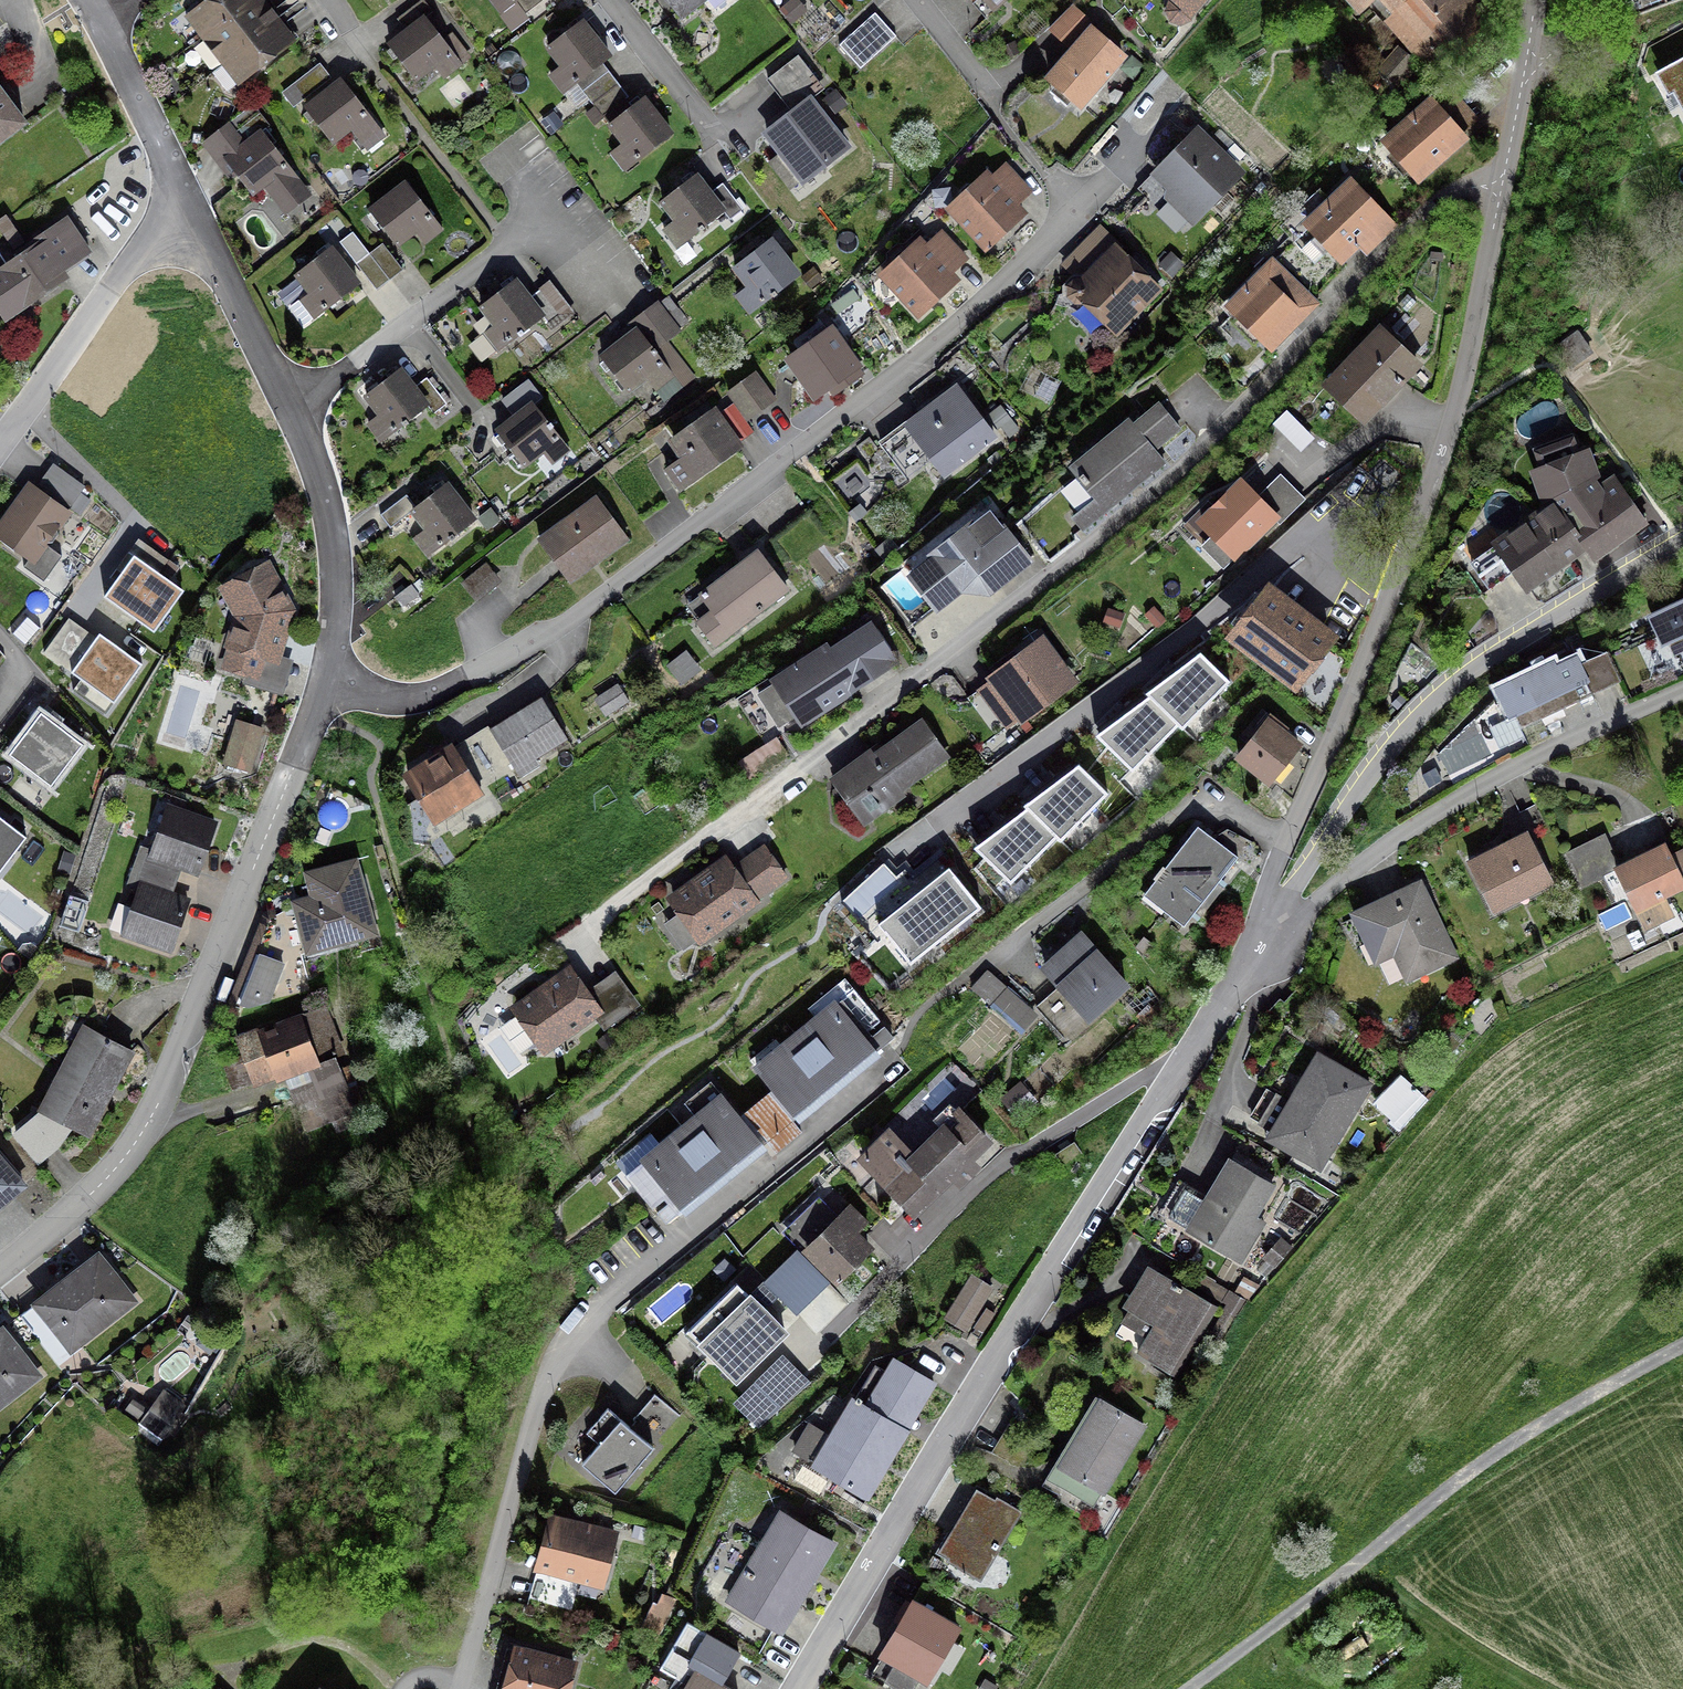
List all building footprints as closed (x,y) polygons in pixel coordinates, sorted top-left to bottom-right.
[(201,41),(253,2),(255,0),(208,0),(189,15),(203,33),(198,38),(201,41)] [(431,13),(420,0),(394,20),(404,34),(388,46),(413,80),(448,54),(422,20),(431,13)] [(500,15),(512,5),(521,17),(543,0),(489,0),(500,15)] [(680,18),(703,0),(665,0),(680,18)] [(1188,12),(1199,0),(1175,0),(1188,12)] [(1463,10),(1454,0),(1335,0),(1357,24),(1370,13),(1380,24),(1392,13),(1441,67),(1481,31),(1463,10)] [(263,15),(253,2),(201,41),(203,44),(209,40),(223,58),(217,63),(218,63),(270,24),(279,17),(272,8),(263,15)] [(895,36),(875,14),(842,45),(862,67),(895,36)] [(279,17),(270,24),(218,63),(220,67),(226,62),(240,82),(287,46),(276,32),(285,25),(279,17)] [(596,66),(606,58),(580,23),(546,50),(559,66),(548,75),(561,92),(572,83),(573,84),(596,66)] [(1374,30),(1356,53),(1403,91),(1421,68),(1374,30)] [(1120,57),(1090,32),(1047,81),(1076,106),(1120,57)] [(1659,77),(1669,96),(1675,93),(1682,108),(1682,64),(1659,77)] [(329,79),(319,66),(281,95),(291,107),(302,99),(303,100),(329,79)] [(603,75),(596,66),(573,84),(590,106),(616,85),(606,72),(603,75)] [(379,136),(338,83),(304,109),(306,112),(301,116),(307,124),(312,120),(330,143),(347,130),(362,149),(379,136)] [(626,98),(616,85),(590,106),(592,109),(584,115),(592,125),(601,118),(608,127),(630,109),(624,100),(626,98)] [(22,126),(0,97),(0,140),(19,126),(20,127),(22,126)] [(642,101),(630,109),(608,127),(634,161),(668,135),(642,101)] [(1413,180),(1461,137),(1431,104),(1383,146),(1413,180)] [(251,106),(225,126),(241,148),(224,161),(250,194),(262,185),(275,203),(298,185),(259,134),(267,127),(251,106)] [(812,106),(773,137),(811,184),(850,153),(812,106)] [(1220,160),(1220,153),(1213,153),(1195,135),(1156,175),(1169,188),(1167,197),(1182,200),(1196,214),(1235,174),(1220,160)] [(984,249),(1021,215),(984,176),(972,187),(965,186),(959,192),(959,199),(947,210),(984,249)] [(740,211),(720,184),(707,195),(694,178),(660,203),(673,221),(662,230),(674,247),(697,230),(699,233),(702,230),(700,227),(720,212),(727,221),(740,211)] [(1305,228),(1336,261),(1382,216),(1351,184),(1305,228)] [(403,185),(369,212),(395,246),(429,219),(403,185)] [(59,278),(53,269),(82,249),(63,222),(16,255),(19,260),(0,273),(0,310),(6,318),(26,304),(25,301),(59,278)] [(6,240),(11,248),(32,233),(27,226),(6,240)] [(773,293),(793,278),(766,243),(764,245),(760,241),(752,247),(756,252),(733,269),(759,304),(769,296),(771,298),(775,296),(773,293)] [(916,316),(953,282),(917,242),(905,253),(898,253),(892,258),(892,265),(880,276),(916,316)] [(400,271),(380,245),(367,255),(387,281),(400,271)] [(302,326),(355,285),(329,250),(326,252),(322,247),(314,253),(318,258),(295,276),(308,293),(288,309),(302,326)] [(374,291),(387,281),(367,255),(354,265),(374,291)] [(1149,291),(1113,256),(1084,286),(1081,283),(1073,283),(1067,289),(1067,297),(1073,302),(1081,303),(1085,298),(1114,326),(1149,291)] [(1296,311),(1273,289),(1285,277),(1270,262),(1225,308),(1263,345),(1296,311)] [(547,326),(569,309),(548,283),(527,299),(513,282),(510,284),(506,280),(498,286),(502,291),(479,308),(485,317),(477,323),(476,328),(481,334),(477,337),(477,342),(486,354),(491,355),(516,335),(518,338),(521,335),(519,332),(540,317),(547,326)] [(676,331),(656,305),(643,315),(663,341),(676,331)] [(663,342),(663,341),(643,315),(630,325),(634,331),(600,358),(626,392),(660,366),(669,377),(671,375),(680,386),(691,378),(663,342)] [(1325,387),(1360,420),(1414,364),(1379,331),(1325,387)] [(828,333),(789,361),(813,395),(833,381),(837,388),(857,374),(828,333)] [(444,405),(424,379),(411,389),(398,371),(364,397),(391,432),(401,424),(402,427),(406,424),(404,422),(424,406),(431,415),(444,405)] [(759,411),(739,384),(726,394),(745,421),(759,411)] [(529,386),(502,406),(513,419),(496,432),(498,435),(493,439),(499,447),(504,443),(522,466),(556,439),(548,429),(551,427),(548,424),(546,426),(530,406),(539,399),(529,386)] [(991,438),(954,389),(914,420),(925,434),(916,441),(942,475),(991,438)] [(751,434),(743,422),(731,405),(718,414),(739,442),(751,434)] [(1151,452),(1177,430),(1156,405),(1104,449),(1099,443),(1071,466),(1079,477),(1077,479),(1083,487),(1086,485),(1097,498),(1071,519),(1081,531),(1162,464),(1151,452)] [(1294,443),(1308,429),(1287,408),(1273,422),(1294,443)] [(676,488),(734,446),(712,415),(709,417),(706,412),(695,420),(699,425),(672,444),(682,458),(664,470),(676,488)] [(1540,508),(1539,514),(1569,557),(1582,548),(1590,559),(1643,522),(1613,479),(1596,491),(1588,480),(1593,477),(1582,448),(1536,465),(1549,502),(1540,508)] [(1200,519),(1236,556),(1278,515),(1242,478),(1200,519)] [(70,513),(26,485),(0,526),(0,540),(38,564),(70,513)] [(378,516),(388,529),(411,512),(437,546),(447,539),(449,541),(452,538),(451,536),(471,520),(444,486),(414,509),(404,496),(378,516)] [(595,500),(537,542),(566,581),(588,565),(584,560),(620,534),(595,500)] [(987,592),(1027,562),(1002,530),(1001,531),(987,513),(981,517),(977,522),(974,528),(973,534),(968,527),(958,534),(953,536),(947,539),(942,544),(939,549),(930,556),(936,563),(912,581),(934,609),(975,577),(987,592)] [(1524,589),(1569,557),(1539,514),(1467,564),(1486,591),(1512,572),(1524,589)] [(785,592),(755,553),(699,595),(716,618),(700,629),(713,647),(785,592)] [(181,594),(134,562),(107,601),(154,634),(181,594)] [(261,656),(271,660),(286,612),(263,568),(233,584),(243,602),(223,668),(254,678),(261,656)] [(463,585),(474,599),(495,581),(484,568),(463,585)] [(416,596),(409,586),(392,598),(400,608),(416,596)] [(1295,681),(1325,642),(1264,594),(1234,632),(1295,681)] [(1671,658),(1682,652),(1682,601),(1647,618),(1660,646),(1665,644),(1671,658)] [(847,690),(854,701),(895,674),(867,631),(827,657),(823,651),(775,683),(800,721),(847,690)] [(139,667),(100,639),(74,675),(113,703),(139,667)] [(1024,726),(1076,684),(1042,642),(990,683),(1024,726)] [(1177,723),(1183,727),(1229,680),(1201,651),(1175,669),(1148,696),(1177,723)] [(1512,716),(1518,730),(1618,683),(1604,653),(1577,666),(1573,658),(1552,668),(1550,664),(1494,691),(1507,718),(1512,716)] [(605,715),(623,703),(614,688),(588,706),(592,712),(600,707),(605,715)] [(1124,712),(1100,737),(1133,770),(1177,723),(1148,696),(1124,712)] [(565,739),(539,699),(488,731),(513,772),(565,739)] [(86,749),(42,717),(10,761),(54,792),(86,749)] [(252,771),(265,729),(239,721),(226,764),(252,771)] [(1268,783),(1296,748),(1285,739),(1289,734),(1277,724),(1273,729),(1264,722),(1236,757),(1268,783)] [(874,759),(871,755),(854,766),(861,775),(844,788),(866,819),(899,794),(896,789),(942,756),(920,725),(874,759)] [(777,745),(740,768),(750,785),(788,762),(777,745)] [(433,821),(476,794),(448,750),(406,776),(433,821)] [(1056,836),(1062,839),(1107,793),(1080,764),(1053,782),(1026,808),(1056,836)] [(1002,825),(978,849),(1011,882),(1056,836),(1026,808),(1002,825)] [(172,866),(195,874),(212,825),(166,809),(151,852),(139,848),(132,867),(167,880),(172,866)] [(0,821),(0,879),(27,841),(0,821)] [(1225,842),(1215,835),(1211,840),(1198,829),(1156,882),(1194,911),(1235,859),(1221,847),(1225,842)] [(1545,877),(1524,834),(1467,863),(1491,913),(1516,900),(1512,894),(1545,877)] [(1662,847),(1615,870),(1598,839),(1567,855),(1581,887),(1601,878),(1614,905),(1628,898),(1642,927),(1665,916),(1656,899),(1682,886),(1679,881),(1682,879),(1682,857),(1681,854),(1669,860),(1662,847)] [(783,878),(762,848),(735,868),(737,871),(731,876),(722,864),(671,900),(698,939),(783,878)] [(306,951),(371,934),(352,864),(306,876),(316,914),(298,919),(306,951)] [(878,921),(910,962),(981,907),(949,866),(878,921)] [(162,894),(167,880),(132,867),(125,887),(137,891),(130,910),(122,907),(115,910),(110,925),(113,932),(168,951),(185,902),(162,894)] [(1449,957),(1416,888),(1355,917),(1368,944),(1365,950),(1369,959),(1376,961),(1395,952),(1406,977),(1440,961),(1442,964),(1450,960),(1448,957),(1449,957)] [(1098,997),(1117,980),(1079,937),(1043,969),(1076,1006),(1093,991),(1098,997)] [(299,954),(256,946),(231,1008),(237,1010),(308,993),(299,954)] [(543,1049),(594,1012),(566,973),(515,1010),(543,1049)] [(875,1054),(874,1053),(860,1036),(877,1022),(851,991),(755,1070),(795,1119),(875,1054)] [(1029,1015),(1005,993),(994,1005),(1019,1027),(1029,1015)] [(223,1063),(233,1090),(252,1083),(251,1081),(272,1073),(275,1081),(309,1068),(314,1081),(289,1091),(304,1130),(352,1110),(336,1072),(331,1054),(333,1053),(333,1051),(335,1050),(319,1010),(297,1018),(298,1022),(259,1037),(258,1033),(236,1042),(241,1056),(223,1063)] [(86,1137),(130,1053),(82,1028),(38,1111),(40,1112),(12,1135),(35,1163),(54,1147),(68,1127),(86,1137)] [(1367,1086),(1323,1060),(1278,1136),(1322,1162),(1367,1086)] [(1386,1124),(1395,1132),(1424,1100),(1400,1077),(1375,1103),(1391,1118),(1386,1124)] [(667,1195),(681,1212),(761,1147),(720,1098),(624,1177),(650,1209),(667,1195)] [(961,1165),(984,1143),(952,1109),(936,1125),(941,1130),(911,1159),(886,1133),(860,1159),(912,1213),(949,1177),(957,1185),(970,1173),(961,1165)] [(1270,1186),(1229,1161),(1204,1203),(1184,1192),(1168,1219),(1192,1233),(1191,1235),(1236,1262),(1254,1232),(1246,1227),(1270,1186)] [(0,1165),(0,1209),(22,1190),(0,1165)] [(834,1281),(866,1250),(852,1235),(864,1224),(847,1206),(835,1218),(820,1202),(788,1233),(834,1281)] [(1263,1260),(1273,1269),(1289,1249),(1280,1241),(1263,1260)] [(131,1302),(96,1256),(40,1299),(76,1345),(131,1302)] [(1214,1308),(1145,1267),(1127,1299),(1133,1303),(1121,1323),(1145,1337),(1136,1353),(1173,1376),(1198,1335),(1193,1332),(1198,1324),(1203,1327),(1214,1308)] [(1234,1317),(1233,1316),(1242,1301),(1201,1276),(1195,1286),(1227,1306),(1211,1331),(1221,1338),(1234,1317)] [(734,1378),(781,1333),(767,1319),(772,1314),(754,1296),(754,1297),(743,1286),(692,1335),(734,1378)] [(941,1318),(961,1330),(978,1302),(959,1290),(941,1318)] [(0,1331),(0,1404),(35,1376),(0,1331)] [(761,1425),(804,1381),(783,1360),(740,1405),(761,1425)] [(812,1465),(866,1497),(933,1385),(891,1360),(864,1406),(853,1400),(830,1438),(809,1426),(793,1452),(813,1463),(812,1465)] [(164,1429),(169,1433),(182,1416),(176,1412),(180,1407),(174,1403),(171,1407),(158,1398),(141,1421),(159,1435),(164,1429)] [(1141,1425),(1100,1401),(1058,1469),(1099,1494),(1141,1425)] [(654,1448),(624,1422),(589,1464),(619,1490),(654,1448)] [(1017,1511),(974,1486),(933,1555),(962,1572),(960,1575),(962,1577),(964,1573),(976,1580),(1017,1511)] [(726,1601),(779,1632),(831,1545),(778,1514),(756,1551),(765,1557),(754,1575),(745,1570),(726,1601)] [(612,1537),(548,1519),(535,1567),(599,1585),(612,1537)] [(644,1629),(656,1635),(672,1601),(663,1597),(658,1607),(655,1605),(644,1629)] [(911,1603),(903,1617),(896,1613),(891,1621),(898,1625),(880,1655),(894,1663),(883,1682),(895,1688),(910,1688),(918,1677),(923,1680),(954,1629),(911,1603)] [(513,1650),(502,1688),(565,1688),(572,1667),(513,1650)] [(659,1669),(679,1681),(690,1663),(670,1651),(659,1669)] [(693,1670),(682,1688),(726,1688),(693,1670)]
